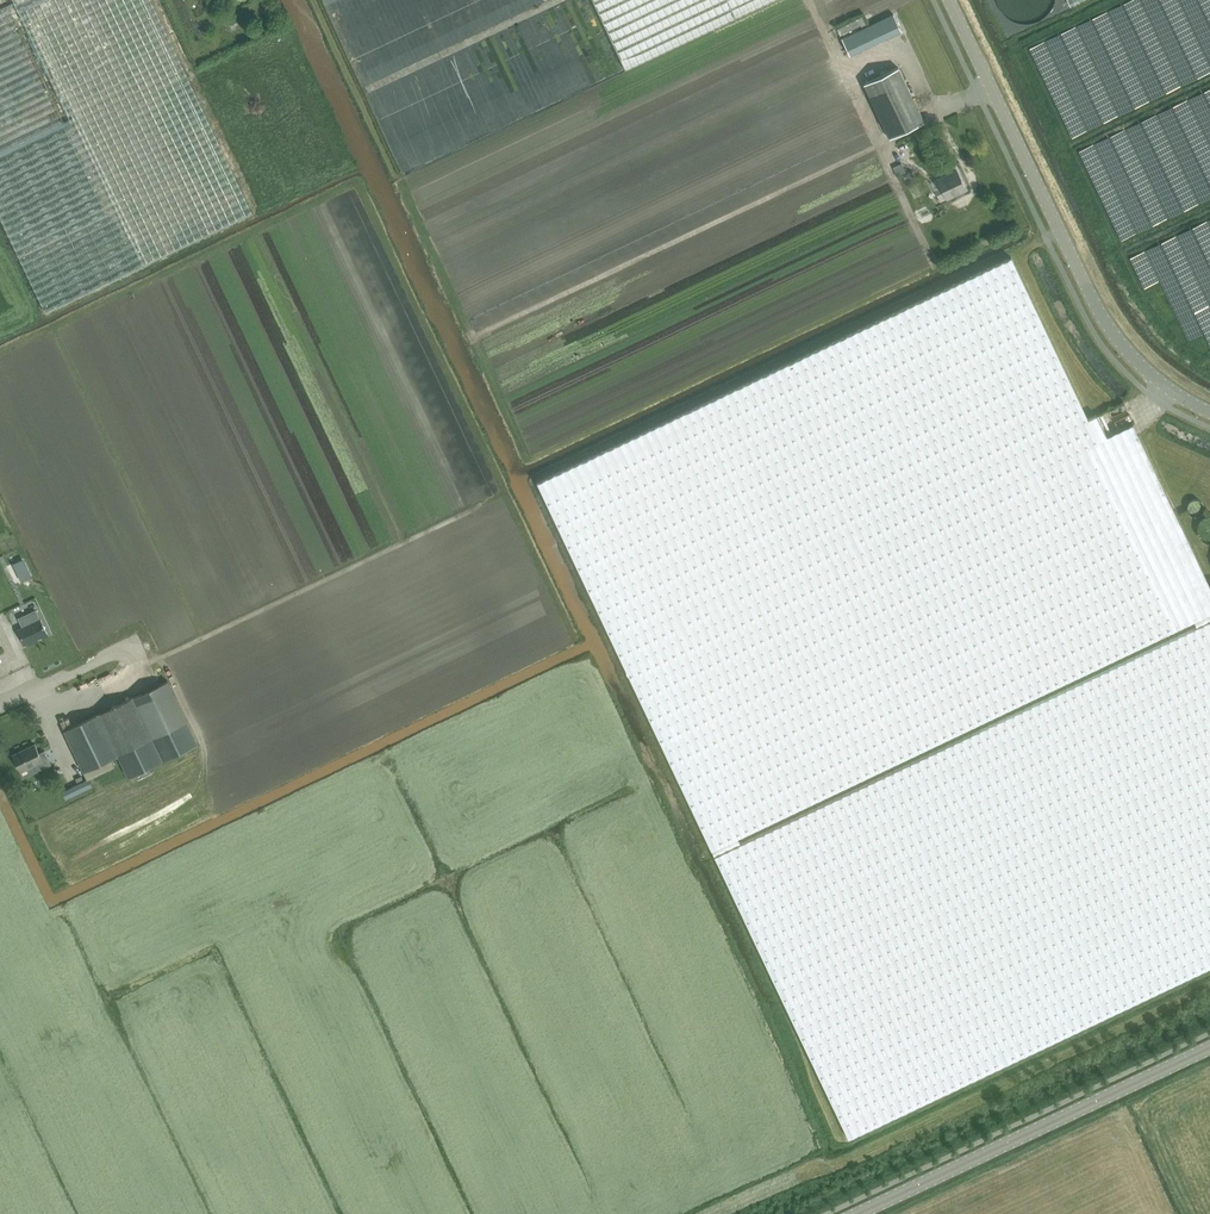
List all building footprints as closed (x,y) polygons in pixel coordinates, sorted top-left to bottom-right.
[(14,3),(0,10),(0,217),(45,312),(252,213),(150,0),(13,0),(14,3)] [(625,70),(773,0),(592,0),(625,70)] [(1069,9),(1087,0),(1065,0),(1069,9)] [(850,50),(905,30),(897,11),(843,31),(850,50)] [(889,138),(924,122),(898,68),(864,85),(889,138)] [(946,199),(966,190),(957,171),(937,180),(946,199)] [(1193,628),(1190,623),(1191,622),(1017,255),(537,483),(711,850),(1183,626),(1186,632),(867,781),(713,854),(848,1138),(1209,966),(1209,620),(1193,628)] [(18,630),(25,645),(47,634),(40,619),(34,622),(31,616),(24,619),(27,625),(18,630)] [(84,772),(88,780),(24,810),(47,858),(137,815),(114,767),(115,767),(111,760),(188,723),(168,681),(64,730),(84,772)] [(13,755),(21,771),(33,765),(36,772),(51,765),(45,751),(39,754),(35,745),(13,755)]
